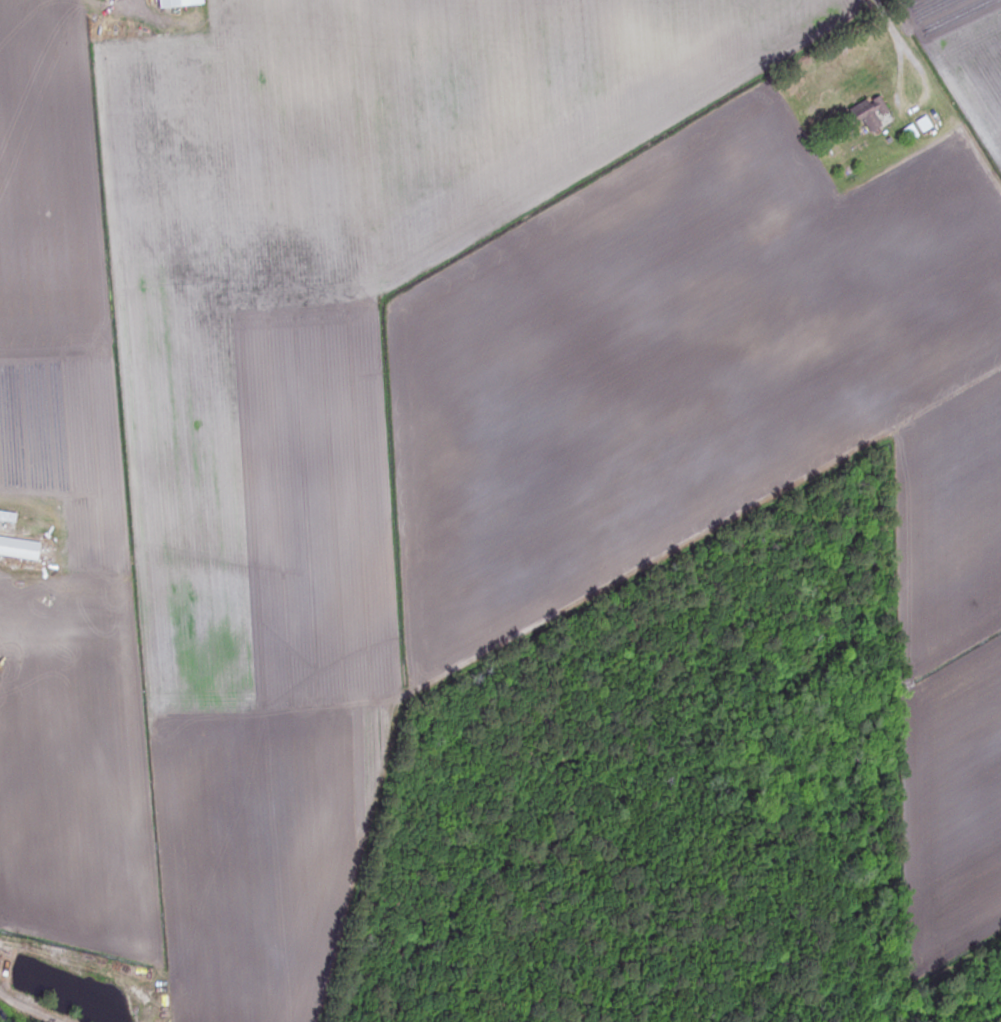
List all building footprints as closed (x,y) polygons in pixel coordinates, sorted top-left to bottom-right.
[(162,8),(205,5),(205,0),(161,0),(162,8)] [(855,109),(871,136),(885,128),(880,119),(890,113),(880,95),(855,109)] [(0,537),(0,556),(44,561),(46,543),(0,537)]
